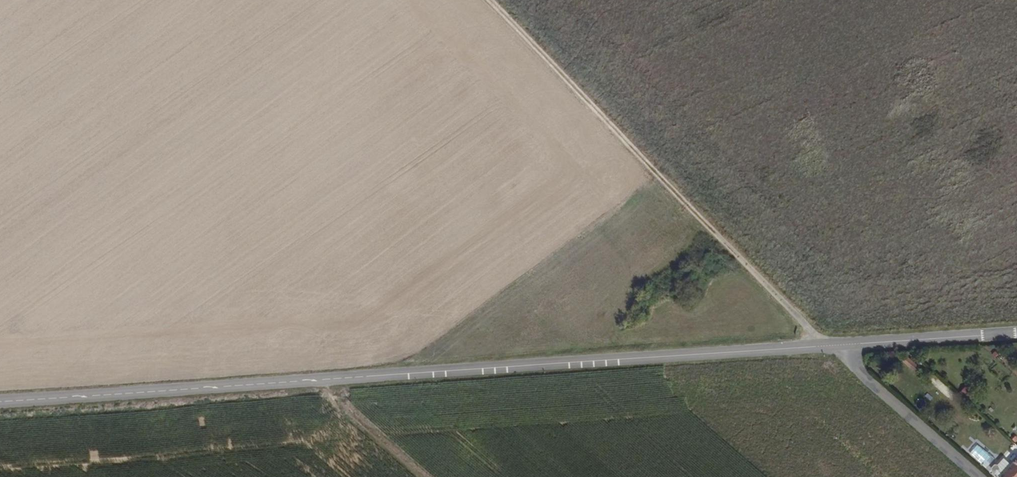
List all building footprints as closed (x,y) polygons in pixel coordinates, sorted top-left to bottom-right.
[(917,366),(908,358),(903,361),(902,365),(905,370),(906,369),(908,371),(907,373),(911,372),(913,371),(917,366)] [(1014,461),(1011,466),(1005,461),(1000,467),(994,467),(991,468),(990,474),(992,476),(996,476),(999,476),(1016,476),(1016,458),(1014,461)]
